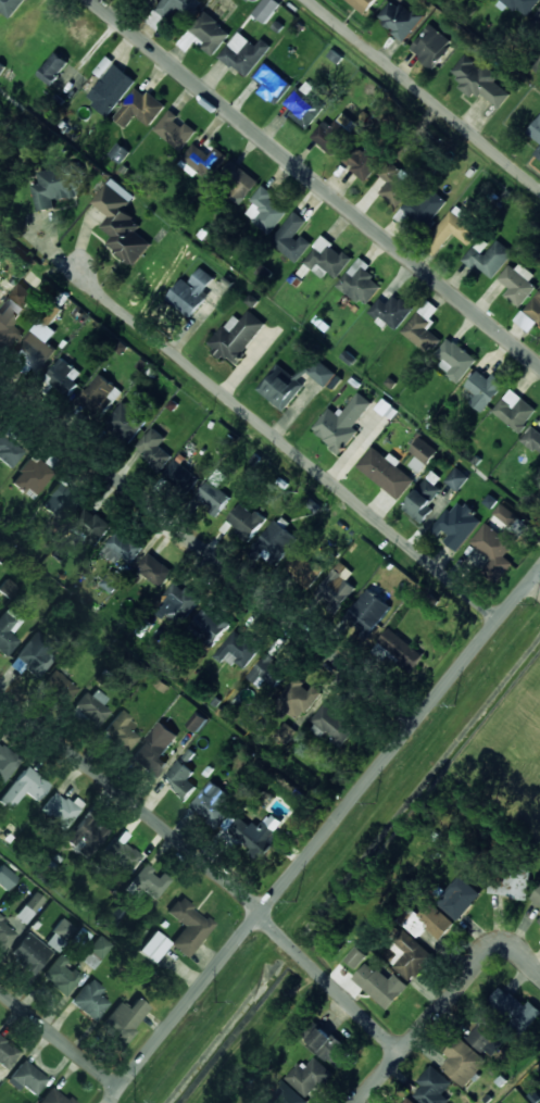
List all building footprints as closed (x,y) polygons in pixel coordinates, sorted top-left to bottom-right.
[(24,0),(0,0),(0,10),(11,18),(24,0)] [(154,8),(168,20),(180,8),(189,16),(202,3),(199,0),(161,0),(154,8)] [(266,23),(281,2),(278,0),(264,0),(254,14),(266,23)] [(365,14),(376,0),(347,0),(365,14)] [(425,16),(415,7),(410,13),(394,0),(392,0),(377,18),(404,41),(425,16)] [(527,17),(539,0),(503,0),(527,17)] [(201,46),(212,55),(231,33),(205,11),(190,29),(205,42),(201,46)] [(411,52),(436,67),(453,39),(427,24),(411,52)] [(256,45),(238,31),(219,56),(247,77),(272,46),(262,38),(256,45)] [(38,74),(51,85),(70,62),(57,51),(38,74)] [(531,59),(539,70),(539,69),(539,52),(531,59)] [(510,94),(493,80),(498,74),(484,63),(481,67),(465,54),(450,72),(462,81),(458,87),(474,99),(479,92),(499,108),(510,94)] [(109,116),(137,80),(106,56),(94,72),(102,78),(87,99),(109,116)] [(257,92),(277,106),(293,83),(263,62),(252,78),(262,84),(257,92)] [(283,107),(309,127),(324,107),(308,94),(314,86),(305,79),(283,107)] [(166,104),(148,91),(146,94),(136,87),(114,118),(127,127),(135,115),(151,126),(166,104)] [(154,130),(181,150),(196,131),(178,118),(179,116),(170,109),(154,130)] [(358,124),(342,112),(332,126),(324,120),(311,137),(335,155),(358,124)] [(527,132),(539,142),(539,115),(527,132)] [(194,175),(199,170),(209,178),(227,155),(201,134),(178,163),(194,175)] [(345,163),(365,180),(384,158),(365,141),(345,163)] [(110,156),(123,161),(128,148),(116,143),(110,156)] [(414,187),(406,181),(410,175),(389,158),(377,173),(388,182),(380,192),(397,207),(414,187)] [(259,181),(235,162),(219,183),(242,202),(259,181)] [(38,171),(41,182),(32,184),(38,211),(55,207),(54,201),(85,194),(78,163),(38,171)] [(151,242),(137,232),(143,224),(124,210),(135,195),(111,178),(93,203),(109,215),(101,227),(113,236),(107,245),(134,265),(151,242)] [(396,218),(406,226),(412,218),(424,228),(447,202),(425,183),(396,218)] [(287,212),(270,197),(273,193),(263,185),(250,200),(254,203),(245,213),(268,233),(287,212)] [(453,232),(467,244),(481,228),(455,206),(427,239),(439,249),(453,232)] [(308,222),(295,211),(270,240),(296,262),(312,243),(299,232),(308,222)] [(493,280),(514,251),(495,238),(491,244),(480,236),(464,259),(493,280)] [(303,262),(322,277),(328,271),(337,278),(354,258),(344,251),(343,253),(323,237),(303,262)] [(370,265),(359,256),(337,285),(365,306),(382,284),(365,271),(370,265)] [(510,287),(504,295),(521,307),(536,285),(530,281),(534,275),(512,260),(499,279),(510,287)] [(183,278),(166,299),(191,318),(209,295),(204,291),(215,278),(201,267),(188,282),(183,278)] [(20,282),(9,297),(12,299),(0,314),(0,339),(11,348),(22,334),(11,326),(36,295),(20,282)] [(526,309),(539,320),(539,291),(526,309)] [(427,328),(440,309),(427,299),(402,333),(429,353),(440,338),(427,328)] [(266,323),(249,310),(241,320),(233,314),(209,345),(234,365),(266,323)] [(56,331),(41,319),(18,348),(42,368),(56,349),(47,342),(56,331)] [(477,359),(449,337),(431,359),(459,382),(477,359)] [(307,372),(326,387),(337,373),(315,356),(298,378),(300,380),(307,372)] [(45,379),(66,395),(83,374),(63,358),(45,379)] [(257,388),(283,410),(305,386),(279,363),(257,388)] [(483,413),(506,382),(493,373),(489,378),(477,370),(465,386),(476,394),(470,403),(483,413)] [(101,416),(121,390),(98,372),(78,398),(101,416)] [(519,432),(537,409),(510,388),(492,411),(519,432)] [(329,407),(312,430),(341,453),(359,430),(354,426),(373,402),(358,391),(339,415),(329,407)] [(147,414),(121,400),(106,427),(132,441),(147,414)] [(532,425),(522,439),(539,453),(539,432),(532,425)] [(171,454),(160,446),(166,437),(152,426),(135,449),(162,468),(171,454)] [(12,467),(24,447),(0,434),(0,460),(12,467)] [(420,473),(437,450),(420,437),(409,450),(416,456),(409,465),(420,473)] [(357,465),(398,500),(415,480),(397,465),(401,460),(391,452),(387,457),(374,446),(357,465)] [(195,471),(175,459),(165,474),(186,487),(195,471)] [(457,491),(469,477),(456,466),(445,481),(457,491)] [(62,521),(79,498),(57,482),(40,505),(62,521)] [(482,518),(456,499),(433,530),(443,537),(441,540),(458,552),(482,518)] [(265,520),(240,501),(226,520),(250,539),(265,520)] [(486,522),(471,542),(498,563),(528,524),(501,503),(493,513),(509,525),(502,535),(486,522)] [(73,524),(99,542),(111,524),(86,507),(73,524)] [(298,537),(275,520),(261,541),(283,557),(298,537)] [(129,563),(141,547),(119,529),(102,550),(117,563),(122,557),(129,563)] [(173,572),(150,552),(137,567),(160,587),(173,572)] [(310,585),(321,570),(298,552),(286,568),(310,585)] [(356,585),(334,569),(316,593),(338,610),(356,585)] [(101,583),(112,592),(122,580),(111,571),(101,583)] [(4,579),(0,586),(0,593),(11,599),(18,587),(4,579)] [(160,599),(170,608),(166,613),(179,624),(202,599),(186,585),(183,589),(174,582),(160,599)] [(347,616),(372,632),(391,604),(366,588),(347,616)] [(212,644),(233,620),(211,600),(190,625),(212,644)] [(19,640),(7,632),(15,621),(2,611),(0,613),(0,652),(6,657),(19,640)] [(423,655),(389,627),(377,641),(411,670),(423,655)] [(215,654),(231,667),(235,661),(243,668),(260,648),(236,628),(215,654)] [(49,664),(41,657),(51,645),(36,632),(13,658),(36,679),(49,664)] [(265,682),(271,688),(286,673),(266,654),(246,675),(260,688),(265,682)] [(66,703),(77,688),(57,673),(46,688),(66,703)] [(276,701),(300,720),(322,692),(313,685),(310,689),(295,677),(276,701)] [(71,707),(91,730),(109,713),(88,691),(71,707)] [(339,745),(355,728),(326,702),(311,719),(339,745)] [(136,717),(113,711),(103,742),(129,751),(135,734),(131,732),(136,717)] [(196,731),(207,719),(198,711),(187,723),(196,731)] [(130,757),(151,775),(176,744),(155,727),(130,757)] [(20,762),(0,743),(0,783),(20,762)] [(188,778),(194,772),(180,759),(161,780),(183,801),(197,786),(188,778)] [(12,785),(36,801),(49,782),(25,766),(12,785)] [(190,805),(217,827),(233,809),(227,804),(233,797),(212,779),(190,805)] [(38,811),(63,830),(78,810),(53,791),(38,811)] [(110,830),(87,812),(63,841),(76,852),(84,842),(94,850),(110,830)] [(222,824),(228,830),(240,819),(234,813),(222,824)] [(228,829),(265,861),(285,838),(266,822),(258,831),(240,816),(228,829)] [(104,851),(127,872),(140,856),(117,837),(104,851)] [(159,875),(145,863),(130,880),(153,900),(171,878),(162,872),(159,875)] [(5,890),(15,877),(0,865),(0,886),(5,890)] [(530,869),(491,865),(488,893),(527,898),(530,869)] [(436,900),(456,919),(480,894),(461,875),(436,900)] [(539,904),(539,887),(531,898),(539,904)] [(26,925),(46,901),(34,891),(14,916),(26,925)] [(166,912),(184,926),(169,943),(186,957),(213,925),(179,897),(166,912)] [(427,927),(440,940),(455,925),(430,900),(405,925),(417,937),(427,927)] [(16,933),(0,917),(0,950),(1,951),(16,933)] [(74,927),(62,918),(44,942),(56,952),(74,927)] [(400,954),(391,963),(410,980),(432,957),(401,927),(387,941),(400,954)] [(137,951),(153,963),(169,943),(154,930),(137,951)] [(33,975),(52,953),(27,931),(8,953),(33,975)] [(80,959),(92,969),(112,946),(100,935),(80,959)] [(353,967),(366,956),(359,947),(346,957),(353,967)] [(81,976),(59,955),(40,976),(63,997),(81,976)] [(390,979),(365,962),(352,980),(390,1007),(407,983),(394,975),(390,979)] [(98,994),(102,989),(89,977),(70,1001),(93,1020),(109,1003),(98,994)] [(519,1036),(539,1013),(539,1009),(529,1000),(524,1005),(502,986),(473,1017),(479,1024),(466,1038),(488,1057),(514,1030),(519,1036)] [(98,1030),(123,1046),(148,1005),(135,998),(128,1007),(117,1001),(98,1030)] [(307,1041),(338,1069),(352,1053),(322,1025),(307,1041)] [(449,1057),(441,1066),(462,1087),(486,1063),(459,1036),(442,1051),(449,1057)] [(4,1070),(18,1053),(0,1038),(0,1067),(4,1070)] [(334,1074),(313,1054),(289,1078),(309,1099),(334,1074)] [(9,1078),(34,1096),(47,1078),(22,1060),(9,1078)] [(432,1066),(411,1091),(424,1102),(441,1102),(455,1087),(432,1066)] [(307,1102),(285,1080),(263,1102),(306,1102),(307,1102)] [(70,1094),(58,1098),(55,1090),(38,1094),(40,1102),(72,1102),(70,1094)] [(405,1095),(398,1102),(415,1102),(405,1095)]
